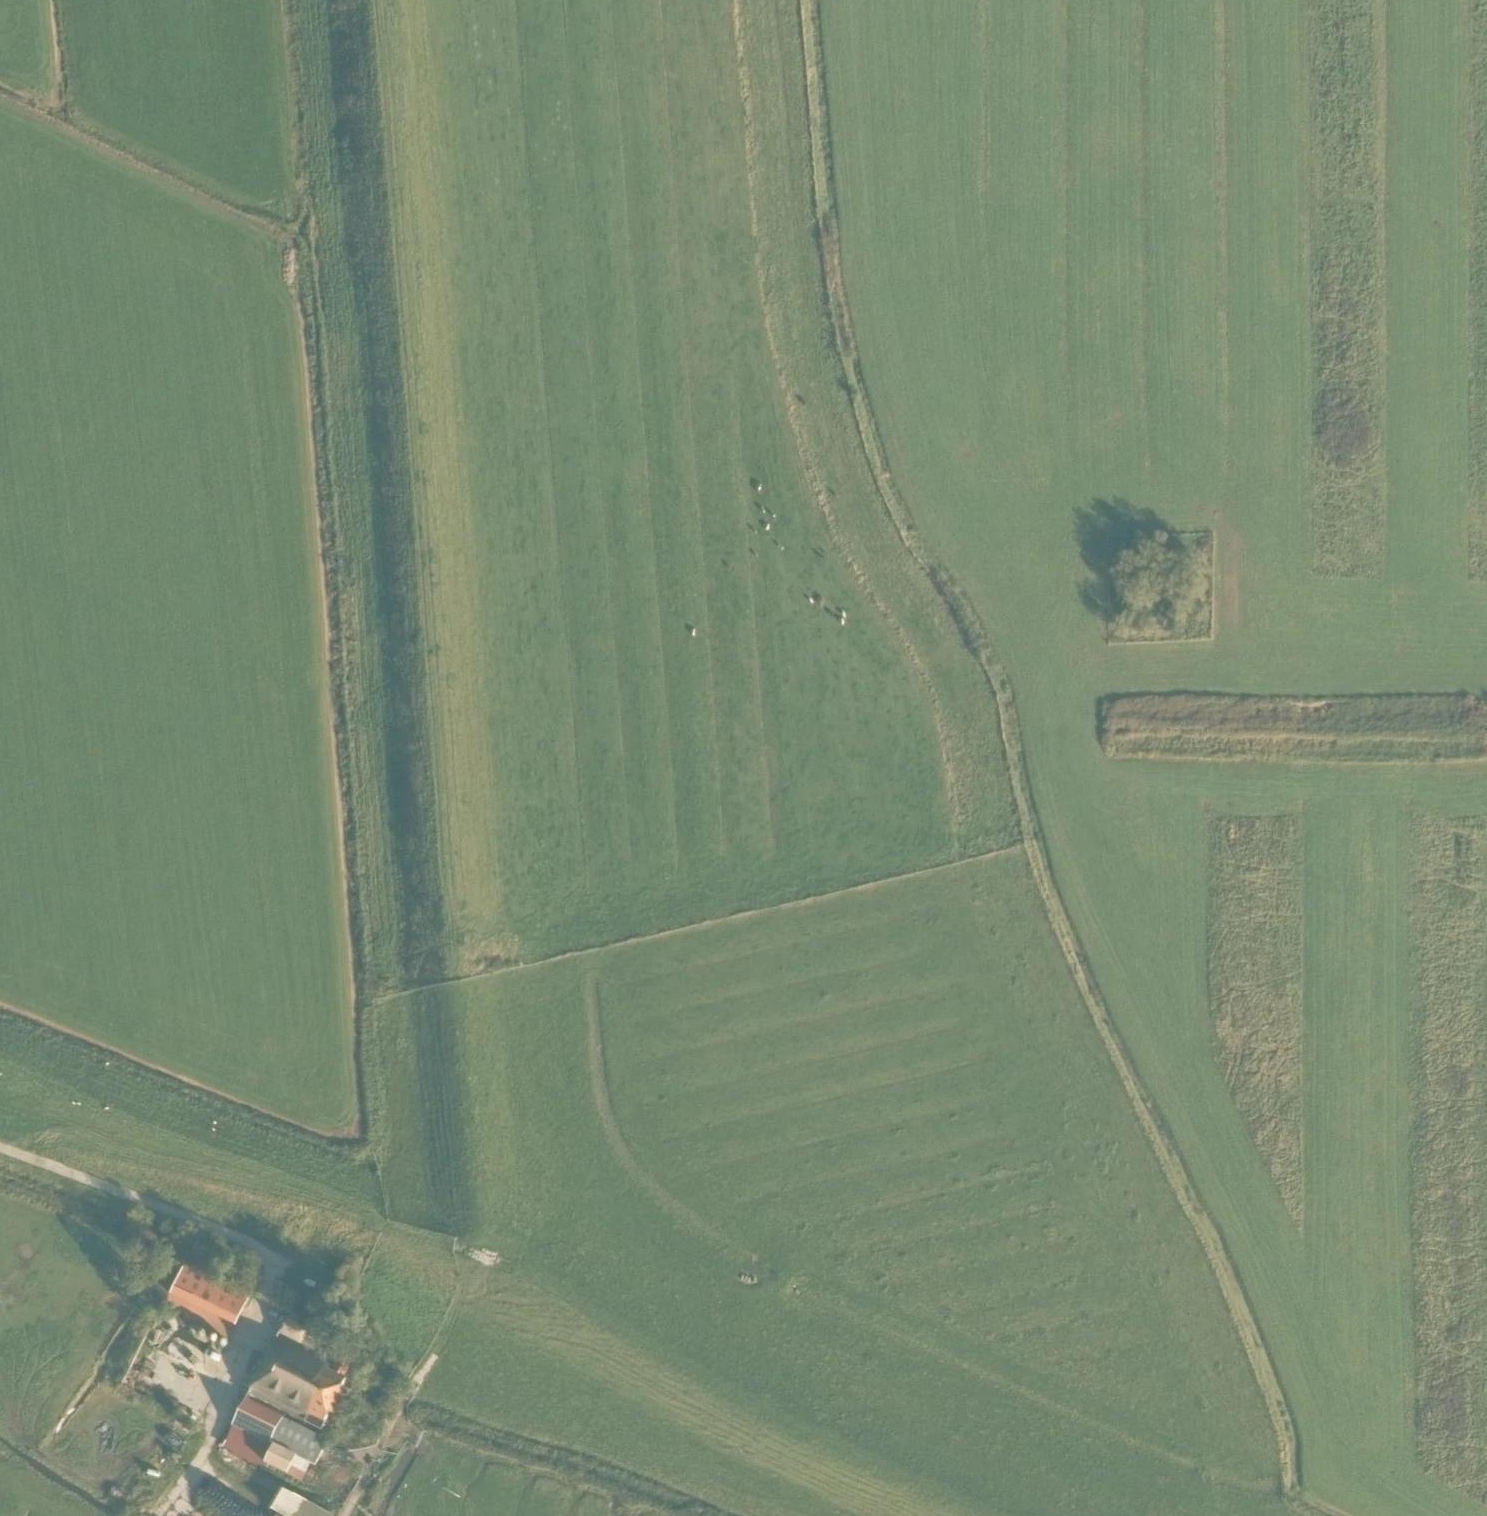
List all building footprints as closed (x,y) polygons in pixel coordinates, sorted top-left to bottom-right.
[(166,1306),(186,1265),(162,1253),(140,1297),(164,1309),(166,1306)] [(166,1306),(187,1316),(185,1320),(229,1342),(251,1297),(186,1265),(166,1306)] [(278,1308),(291,1315),(301,1296),(288,1290),(278,1308)] [(280,1331),(302,1343),(309,1330),(287,1318),(280,1331)] [(249,1394),(322,1431),(331,1413),(336,1415),(347,1394),(341,1393),(350,1374),(278,1338),(249,1394)] [(316,1467),(329,1440),(283,1418),(284,1417),(247,1398),(223,1447),(275,1473),(277,1470),(299,1480),(308,1463),(316,1467)] [(301,1498),(283,1489),(272,1510),(278,1513),(276,1515),(332,1515),(333,1515),(301,1498)]
